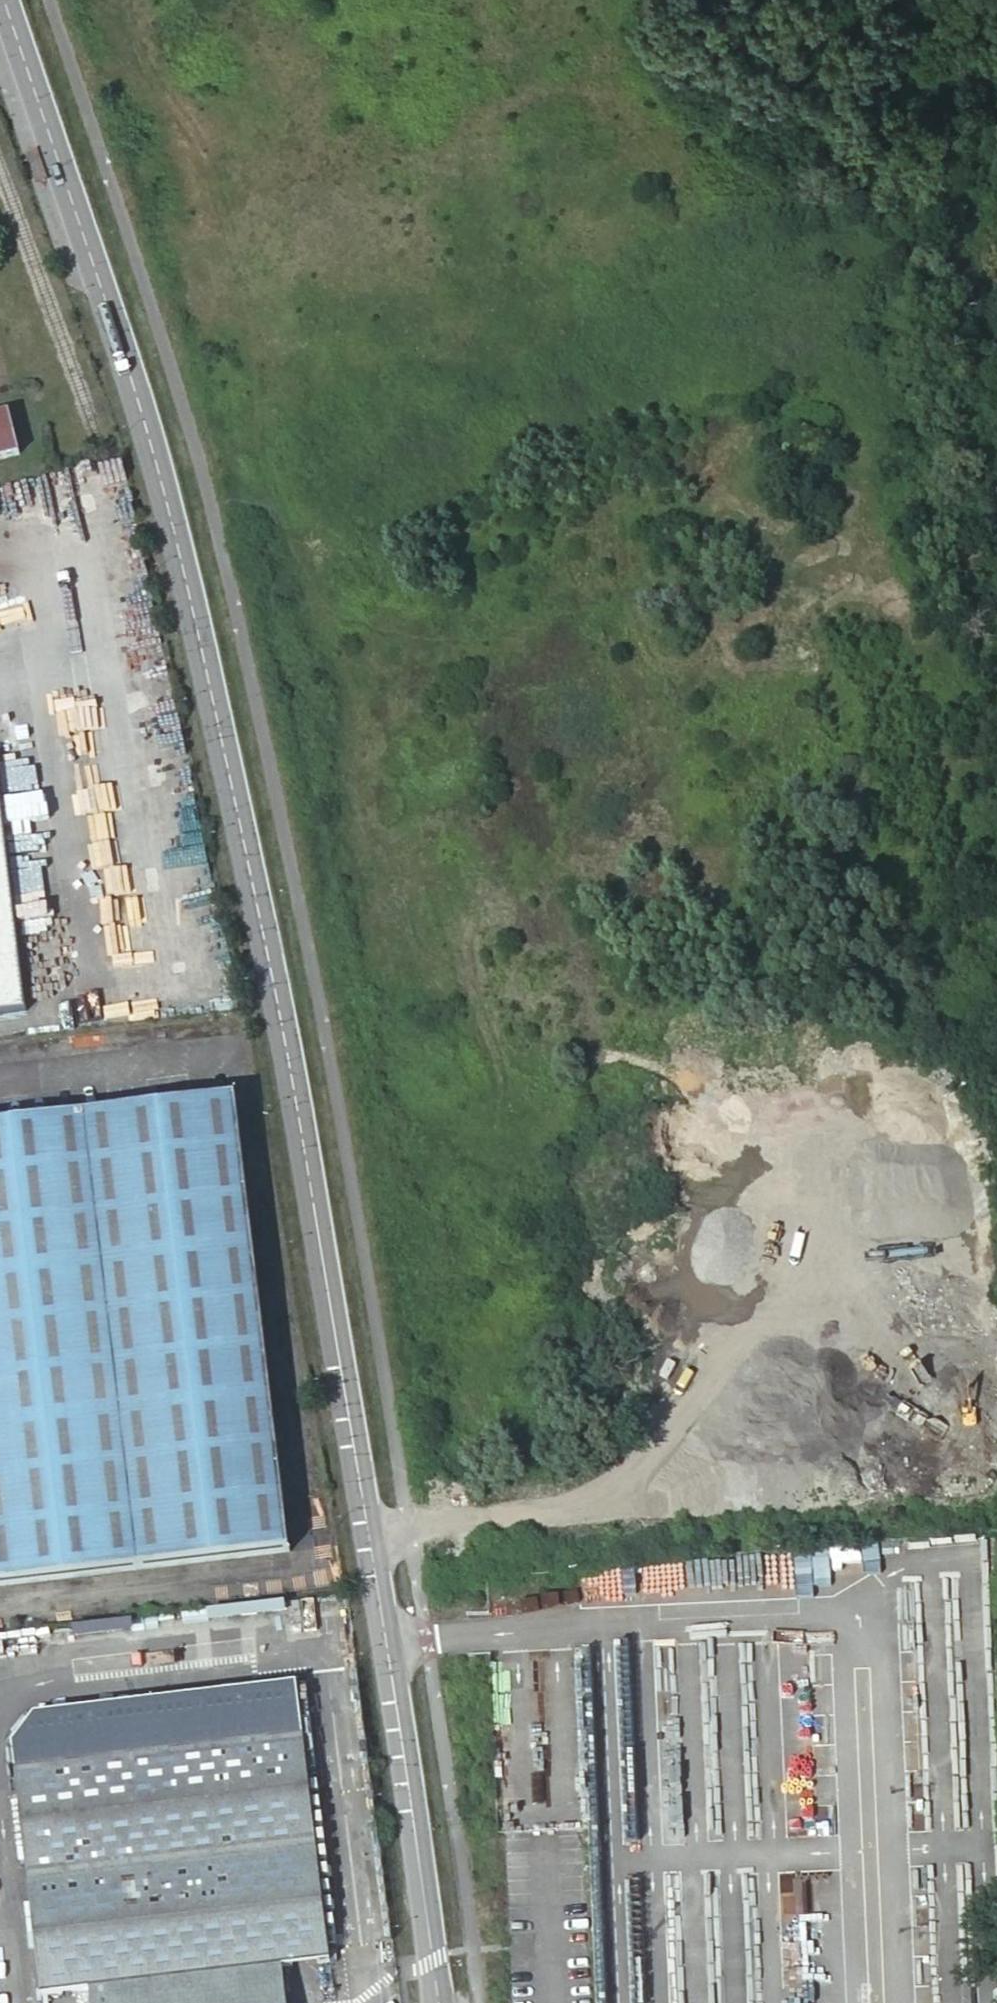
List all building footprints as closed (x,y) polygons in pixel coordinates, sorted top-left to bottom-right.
[(22,459),(10,414),(0,417),(0,465),(22,459)] [(29,1018),(0,771),(0,1021),(29,1018)] [(293,1553),(236,1100),(0,1129),(0,1589),(293,1553)] [(12,1758),(28,1887),(318,1854),(296,1682),(39,1716),(12,1758)] [(91,2002),(289,2002),(286,1970),(330,1963),(333,1963),(318,1854),(28,1887),(42,2002),(90,1997),(91,2002)]
